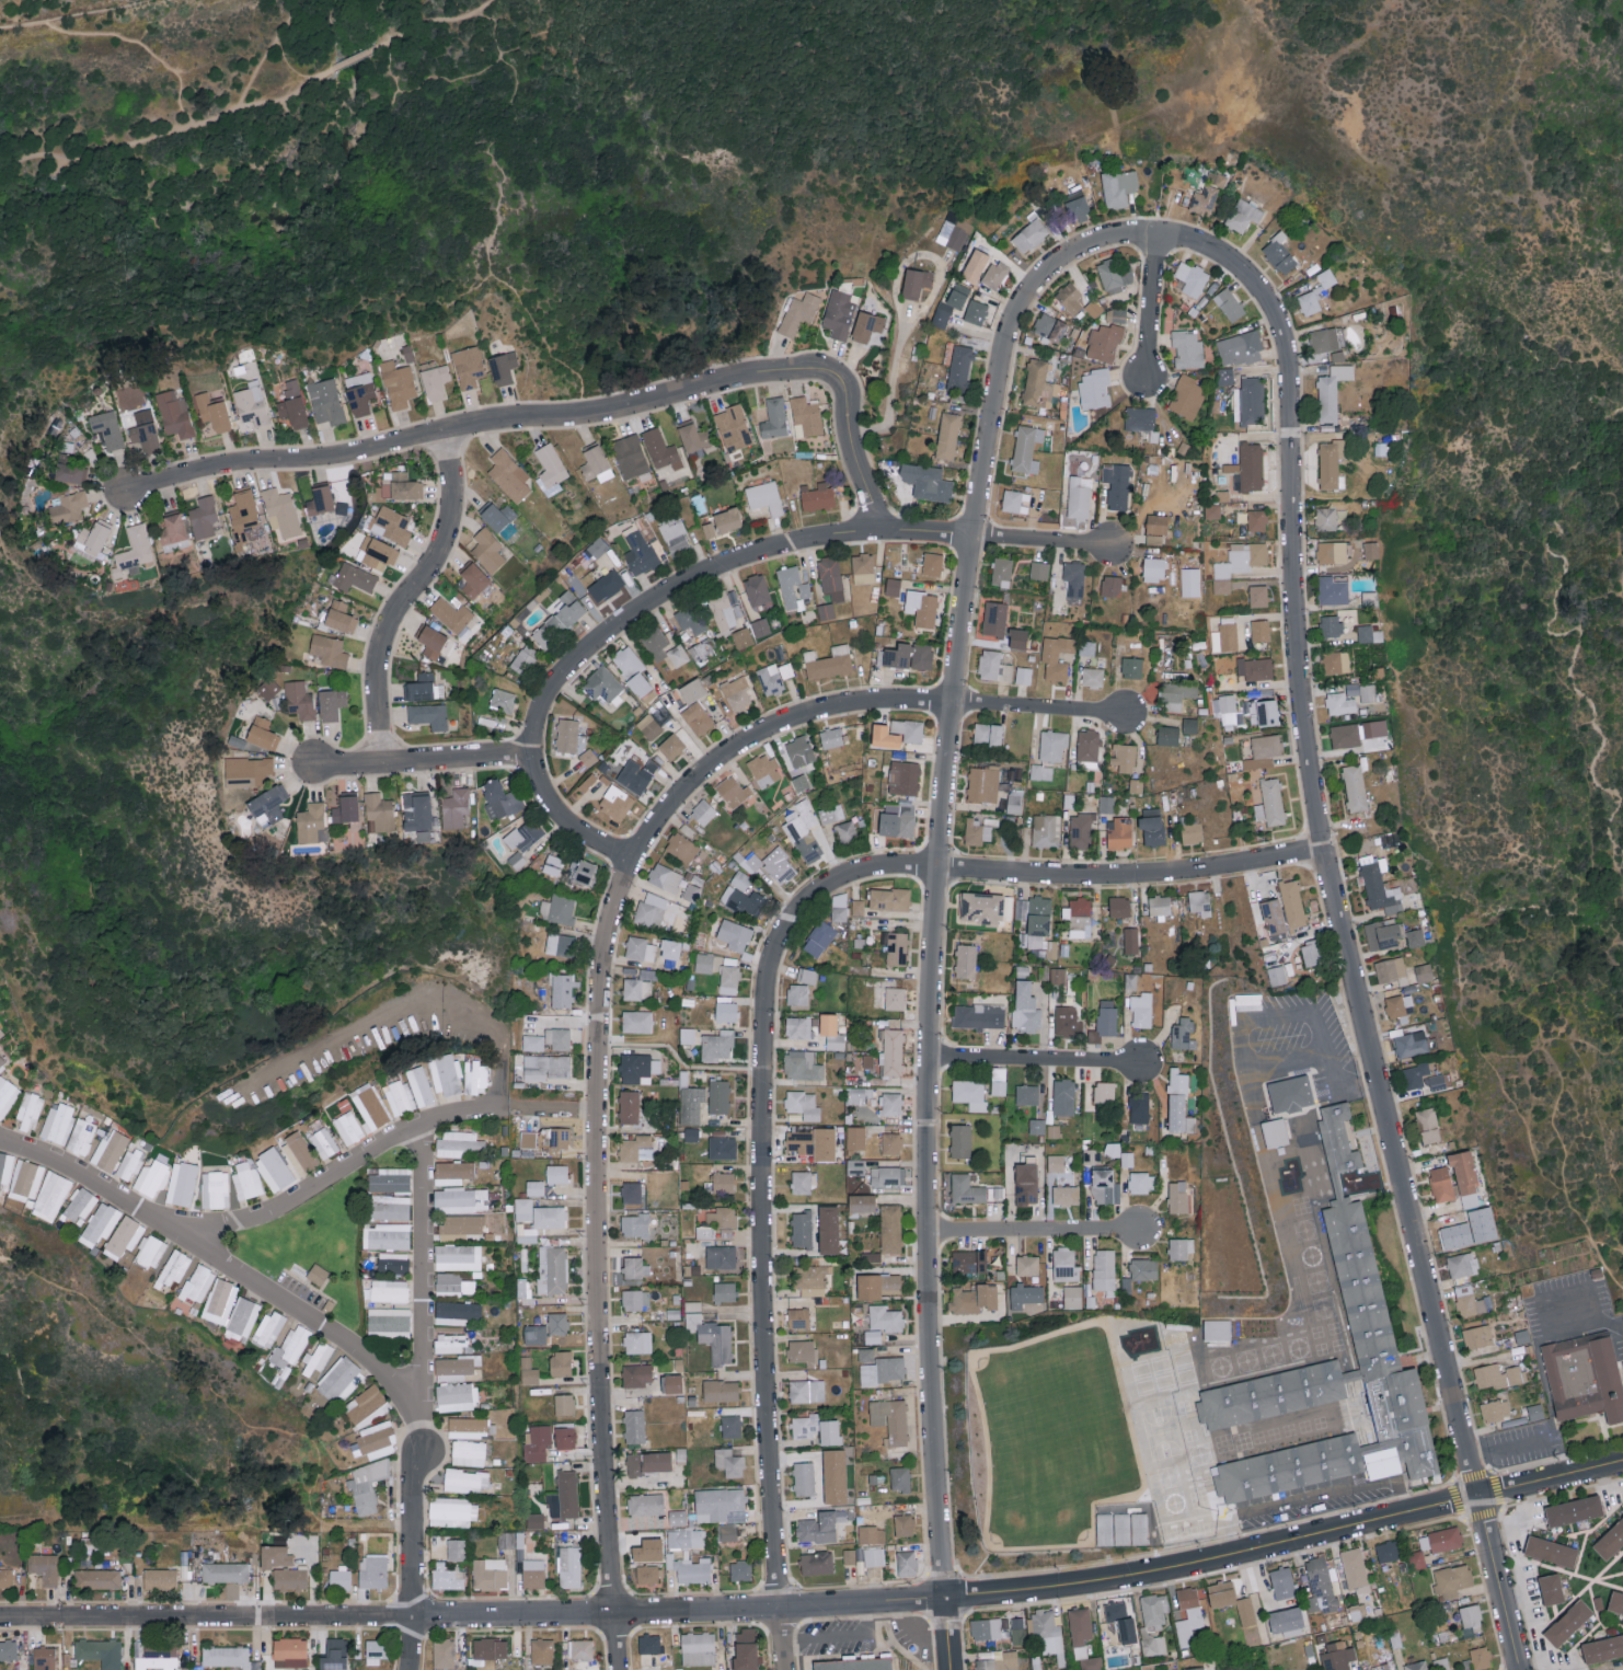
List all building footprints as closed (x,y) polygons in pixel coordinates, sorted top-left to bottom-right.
[(1101,174),(1106,209),(1129,205),(1127,192),(1140,190),(1136,168),(1101,174)] [(1189,208),(1210,216),(1219,190),(1198,182),(1189,208)] [(1089,213),(1085,191),(1065,194),(1069,217),(1089,213)] [(1258,223),(1264,209),(1237,197),(1225,225),(1244,233),(1250,219),(1258,223)] [(1022,254),(1049,231),(1037,216),(1009,239),(1022,254)] [(1298,262),(1281,242),(1287,236),(1282,229),(1260,248),(1283,275),(1298,262)] [(961,278),(977,284),(989,253),(973,247),(961,278)] [(1135,281),(1129,263),(1117,267),(1114,257),(1097,263),(1107,295),(1126,289),(1124,284),(1135,281)] [(982,283),(999,288),(1007,265),(990,259),(982,283)] [(1198,298),(1209,272),(1180,260),(1174,276),(1186,281),(1181,292),(1198,298)] [(930,287),(933,272),(906,267),(901,297),(919,300),(921,286),(930,287)] [(1336,283),(1331,267),(1316,272),(1321,286),(1297,294),(1304,315),(1322,309),(1317,297),(1328,293),(1326,287),(1336,283)] [(1055,294),(1072,316),(1084,307),(1078,299),(1082,295),(1071,281),(1055,294)] [(945,329),(953,306),(962,309),(970,287),(954,282),(947,303),(939,300),(931,324),(945,329)] [(1245,313),(1229,286),(1213,295),(1229,323),(1245,313)] [(830,337),(846,341),(855,303),(849,301),(851,293),(831,288),(822,326),(832,328),(830,337)] [(812,323),(822,297),(806,290),(802,299),(793,296),(779,332),(795,338),(802,319),(812,323)] [(982,325),(989,304),(970,298),(963,319),(982,325)] [(1126,321),(1126,308),(1106,308),(1106,321),(1126,321)] [(885,316),(858,310),(852,339),(869,343),(871,330),(882,332),(885,316)] [(1033,332),(1061,341),(1068,321),(1040,312),(1033,332)] [(1114,363),(1123,327),(1100,321),(1099,329),(1092,327),(1085,356),(1114,363)] [(1310,331),(1313,353),(1340,348),(1336,326),(1310,331)] [(1216,340),(1224,368),(1261,357),(1259,350),(1263,349),(1257,328),(1216,340)] [(1171,331),(1172,346),(1176,346),(1176,368),(1202,367),(1202,330),(1171,331)] [(947,390),(966,393),(973,347),(954,344),(947,390)] [(476,378),(486,376),(480,345),(451,351),(460,390),(477,387),(476,378)] [(494,386),(512,383),(510,367),(518,366),(516,351),(490,355),(494,386)] [(1022,403),(1049,408),(1052,395),(1059,396),(1061,384),(1046,381),(1050,361),(1030,357),(1022,403)] [(410,364),(396,368),(393,358),(380,361),(391,410),(408,406),(406,398),(417,396),(410,364)] [(419,364),(428,402),(447,398),(443,382),(451,380),(447,364),(436,367),(435,360),(419,364)] [(1338,421),(1337,379),(1354,379),(1354,364),(1330,364),(1330,374),(1318,375),(1319,422),(1338,421)] [(1110,404),(1107,383),(1110,383),(1108,367),(1077,372),(1083,408),(1110,404)] [(371,413),(367,399),(377,397),(370,371),(346,377),(348,388),(345,389),(353,417),(371,413)] [(1207,384),(1180,374),(1167,410),(1195,419),(1207,384)] [(307,383),(316,423),(329,420),(330,425),(345,421),(335,376),(307,383)] [(1233,388),(1234,423),(1264,423),(1263,377),(1241,377),(1242,387),(1233,388)] [(272,421),(258,378),(247,381),(249,386),(232,392),(242,423),(253,419),(255,427),(272,421)] [(292,428),(307,426),(299,378),(284,380),(287,399),(276,401),(279,416),(289,415),(292,428)] [(185,396),(177,398),(175,388),(155,393),(165,434),(178,431),(180,439),(195,436),(185,396)] [(224,399),(211,402),(208,390),(195,394),(201,422),(211,419),(214,432),(231,429),(224,399)] [(789,433),(782,395),(765,398),(769,420),(759,422),(762,438),(789,433)] [(791,397),(793,423),(803,422),(804,436),(822,434),(820,400),(806,401),(806,395),(791,397)] [(754,443),(741,404),(713,413),(726,452),(754,443)] [(1156,408),(1126,406),(1125,428),(1155,430),(1156,408)] [(88,415),(92,432),(102,429),(107,451),(124,447),(115,409),(88,415)] [(935,457),(954,460),(962,414),(943,411),(935,457)] [(687,455),(704,450),(703,449),(713,446),(707,429),(697,432),(693,419),(677,425),(687,455)] [(141,441),(143,454),(160,451),(154,422),(128,427),(131,442),(141,441)] [(1038,474),(1040,460),(1032,459),(1035,441),(1043,442),(1045,428),(1018,424),(1011,470),(1038,474)] [(666,446),(659,426),(642,432),(656,468),(671,463),(673,470),(684,466),(675,443),(666,446)] [(1138,440),(1158,441),(1158,431),(1138,430),(1138,440)] [(650,470),(637,432),(610,441),(624,479),(650,470)] [(1320,488),(1345,488),(1344,478),(1339,479),(1338,459),(1345,459),(1345,440),(1319,440),(1320,488)] [(558,481),(569,475),(550,441),(534,450),(546,471),(535,477),(546,497),(562,488),(558,481)] [(580,465),(586,480),(597,475),(599,481),(613,476),(600,443),(582,450),(587,462),(580,465)] [(1234,471),(1234,491),(1262,491),(1261,443),(1240,443),(1240,464),(1228,464),(1228,471),(1234,471)] [(524,482),(530,475),(500,446),(490,457),(495,463),(485,473),(517,503),(531,488),(524,482)] [(88,466),(71,465),(72,454),(57,453),(54,480),(86,483),(88,466)] [(950,502),(953,480),(941,479),(943,467),(901,462),(899,480),(915,482),(913,497),(950,502)] [(1102,481),(1109,482),(1108,508),(1129,509),(1130,483),(1131,464),(1102,463),(1102,481)] [(408,471),(382,471),(382,498),(423,497),(422,480),(408,481),(408,471)] [(1091,476),(1069,476),(1068,517),(1090,518),(1091,476)] [(744,488),(750,509),(769,504),(772,517),(784,514),(775,479),(744,488)] [(801,487),(802,508),(832,507),(831,481),(816,482),(816,486),(801,487)] [(305,500),(308,515),(334,509),(329,483),(311,487),(313,499),(305,500)] [(282,538),(302,533),(291,491),(279,494),(276,486),(260,490),(271,529),(279,527),(282,538)] [(236,504),(228,506),(236,543),(263,537),(251,487),(233,491),(236,504)] [(1025,491),(1004,489),(1002,511),(1023,513),(1025,491)] [(82,506),(88,505),(86,491),(48,497),(52,523),(83,518),(82,506)] [(218,521),(213,494),(197,498),(199,507),(188,509),(194,539),(215,534),(212,522),(218,521)] [(479,514),(496,532),(516,514),(507,503),(500,509),(492,501),(479,514)] [(412,532),(405,529),(410,517),(381,504),(370,530),(407,546),(412,532)] [(1220,518),(1220,504),(1205,504),(1205,519),(1220,518)] [(712,513),(714,521),(702,524),(706,538),(717,535),(717,534),(743,527),(738,507),(712,513)] [(1315,508),(1316,529),(1336,528),(1336,507),(1315,508)] [(1266,531),(1266,509),(1248,509),(1248,531),(1266,531)] [(156,530),(157,540),(161,540),(162,550),(187,547),(183,512),(163,514),(165,529),(156,530)] [(1146,542),(1166,543),(1167,514),(1147,514),(1146,542)] [(659,522),(670,555),(692,547),(680,515),(659,522)] [(97,556),(113,524),(97,517),(91,530),(83,526),(74,544),(97,556)] [(140,572),(138,564),(154,560),(145,521),(125,526),(131,549),(113,553),(116,566),(111,568),(113,578),(140,572)] [(503,544),(484,525),(473,537),(478,542),(469,552),(492,574),(506,559),(497,550),(503,544)] [(633,576),(659,564),(642,526),(624,534),(631,550),(623,554),(633,576)] [(400,549),(365,534),(355,559),(383,570),(387,562),(393,565),(400,549)] [(609,546),(599,535),(587,547),(597,558),(609,546)] [(1347,541),(1317,541),(1317,563),(1347,563),(1347,541)] [(1364,542),(1364,558),(1379,558),(1378,541),(1364,542)] [(1213,593),(1230,593),(1230,572),(1249,571),(1249,564),(1267,564),(1267,542),(1229,542),(1229,562),(1213,562),(1213,593)] [(921,574),(940,576),(943,554),(924,551),(921,574)] [(852,573),(874,572),(873,553),(851,554),(852,573)] [(832,602),(844,602),(839,556),(818,558),(821,592),(831,591),(832,602)] [(1164,581),(1165,558),(1144,557),(1143,580),(1164,581)] [(1010,586),(1012,558),(993,558),(992,585),(1010,586)] [(459,574),(468,582),(461,589),(472,600),(491,580),(471,561),(459,574)] [(1048,579),(1050,563),(1031,561),(1030,578),(1048,579)] [(378,574),(341,562),(333,586),(349,591),(351,585),(372,592),(378,574)] [(1068,580),(1067,596),(1083,597),(1084,562),(1064,562),(1063,579),(1068,580)] [(812,596),(809,581),(801,583),(798,565),(777,568),(785,611),(805,607),(803,598),(812,596)] [(597,602),(625,583),(614,567),(586,587),(597,602)] [(1181,597),(1201,596),(1200,568),(1181,568),(1181,597)] [(771,601),(764,573),(744,578),(751,606),(771,601)] [(1122,576),(1102,575),(1101,595),(1121,596),(1122,576)] [(1334,580),(1333,575),(1318,576),(1319,604),(1348,603),(1347,580),(1334,580)] [(899,595),(900,579),(887,578),(885,594),(899,595)] [(1268,606),(1267,585),(1249,585),(1250,606),(1268,606)] [(722,638),(732,635),(730,628),(746,622),(732,587),(706,597),(722,638)] [(530,635),(544,650),(588,611),(569,590),(553,605),(558,610),(530,635)] [(905,611),(915,612),(915,627),(935,628),(937,593),(905,591),(905,611)] [(462,603),(456,610),(440,595),(428,608),(456,634),(474,614),(462,603)] [(359,618),(345,612),(348,604),(334,597),(323,622),(351,635),(359,618)] [(1004,637),(1009,604),(986,600),(981,634),(1004,637)] [(690,626),(695,636),(707,629),(694,604),(674,615),(683,630),(690,626)] [(1321,636),(1342,635),(1341,615),(1320,616),(1321,636)] [(756,638),(772,632),(766,617),(751,623),(756,638)] [(1270,620),(1251,620),(1252,641),(1270,641),(1270,620)] [(1218,631),(1211,631),(1212,651),(1238,650),(1236,622),(1218,623),(1218,631)] [(436,660),(448,636),(425,624),(417,640),(426,645),(422,653),(436,660)] [(1357,625),(1358,642),(1383,641),(1382,629),(1373,630),(1373,624),(1357,625)] [(690,660),(680,641),(671,646),(659,625),(640,635),(655,662),(669,655),(675,667),(690,660)] [(755,643),(749,626),(731,632),(738,649),(755,643)] [(1027,650),(1027,629),(1010,628),(1009,649),(1027,650)] [(349,653),(341,651),(344,639),(312,633),(309,653),(322,655),(320,663),(346,668),(349,653)] [(1045,680),(1067,682),(1068,662),(1058,661),(1059,651),(1074,652),(1075,638),(1043,636),(1041,662),(1046,663),(1045,680)] [(1096,641),(1080,640),(1079,654),(1094,655),(1096,641)] [(910,668),(932,669),(933,644),(897,642),(897,649),(883,648),(882,666),(910,667),(910,668)] [(510,668),(526,675),(538,650),(523,643),(510,668)] [(803,651),(807,679),(853,672),(848,643),(833,645),(835,655),(815,659),(814,649),(803,651)] [(653,688),(640,671),(646,667),(628,644),(609,658),(640,698),(653,688)] [(1013,664),(1000,663),(1001,650),(981,649),(979,679),(1012,681),(1013,664)] [(1322,653),(1325,674),(1351,671),(1348,650),(1322,653)] [(1141,678),(1142,658),(1122,657),(1122,677),(1141,678)] [(1272,657),(1237,659),(1238,679),(1273,678),(1272,657)] [(766,696),(785,690),(776,662),(756,669),(766,696)] [(782,678),(794,675),(790,662),(778,665),(782,678)] [(1015,683),(1031,685),(1033,668),(1017,666),(1015,683)] [(1103,668),(1082,667),(1082,685),(1102,686),(1103,668)] [(434,671),(418,672),(418,682),(407,682),(407,700),(440,699),(439,685),(435,685),(434,671)] [(718,683),(734,713),(753,703),(745,688),(750,686),(742,671),(718,683)] [(269,699),(281,687),(269,676),(257,688),(269,699)] [(708,692),(698,677),(677,689),(687,705),(708,692)] [(285,680),(286,712),(299,712),(300,720),(314,719),(313,692),(305,692),(305,680),(285,680)] [(1359,695),(1359,682),(1346,683),(1346,695),(1359,695)] [(1182,711),(1182,697),(1198,698),(1198,684),(1163,683),(1162,711),(1182,711)] [(1375,684),(1361,684),(1361,702),(1376,701),(1375,684)] [(516,693),(493,688),(489,707),(512,712),(516,693)] [(1278,725),(1275,688),(1249,690),(1250,701),(1238,702),(1238,695),(1212,696),(1214,720),(1236,718),(1235,709),(1245,708),(1246,716),(1257,715),(1258,726),(1278,725)] [(320,721),(338,721),(338,706),(347,706),(346,689),(319,690),(320,721)] [(1327,714),(1357,712),(1356,698),(1345,698),(1345,692),(1326,693),(1327,714)] [(716,724),(697,699),(680,712),(698,737),(716,724)] [(407,705),(408,723),(431,722),(431,730),(448,730),(447,704),(407,705)] [(663,729),(648,712),(635,724),(651,740),(663,729)] [(280,735),(267,730),(271,720),(255,714),(245,741),(275,751),(280,735)] [(577,752),(578,719),(558,718),(557,751),(577,752)] [(1197,733),(1197,718),(1183,718),(1183,733),(1197,733)] [(1364,737),(1388,735),(1387,719),(1362,721),(1364,737)] [(889,724),(873,723),(872,746),(901,748),(901,734),(888,733),(889,724)] [(1001,746),(1002,724),(975,723),(974,745),(1001,746)] [(1332,747),(1361,746),(1360,723),(1331,725),(1332,747)] [(845,744),(840,726),(819,731),(823,749),(845,744)] [(1178,745),(1179,726),(1158,726),(1158,744),(1178,745)] [(1041,730),(1039,760),(1062,761),(1062,747),(1068,747),(1068,731),(1041,730)] [(687,746),(673,731),(657,747),(671,761),(687,746)] [(794,768),(815,760),(806,734),(784,742),(794,768)] [(1251,736),(1253,758),(1243,759),(1243,769),(1273,767),(1273,755),(1282,755),(1281,734),(1251,736)] [(1135,772),(1136,744),(1114,743),(1114,756),(1109,756),(1109,763),(1119,764),(1118,772),(1135,772)] [(758,788),(783,778),(774,756),(768,759),(765,754),(747,761),(758,788)] [(225,787),(263,787),(263,778),(273,778),(273,758),(225,758),(225,787)] [(649,758),(643,768),(629,758),(615,779),(640,795),(653,776),(652,775),(659,765),(649,758)] [(889,794),(919,794),(919,761),(890,761),(889,794)] [(1053,765),(1031,764),(1030,779),(1052,780),(1053,765)] [(1366,811),(1363,764),(1344,765),(1348,812),(1366,811)] [(967,801),(997,803),(998,767),(969,765),(967,801)] [(750,796),(734,772),(715,785),(731,809),(750,796)] [(1285,824),(1280,777),(1261,779),(1263,804),(1254,805),(1256,821),(1267,819),(1267,826),(1285,824)] [(518,788),(505,794),(499,778),(481,784),(488,803),(484,804),(490,821),(525,808),(518,788)] [(271,824),(285,816),(277,804),(290,796),(281,781),(246,803),(255,818),(264,813),(271,824)] [(635,796),(609,784),(598,809),(624,821),(635,796)] [(469,814),(468,787),(452,788),(452,797),(441,797),(442,829),(463,828),(463,814),(469,814)] [(394,831),(393,799),(380,799),(380,792),(364,792),(365,821),(369,821),(370,831),(394,831)] [(404,830),(431,830),(430,792),(403,793),(404,830)] [(331,806),(332,822),(358,821),(357,795),(339,795),(339,806),(331,806)] [(1113,812),(1114,796),(1100,796),(1100,812),(1113,812)] [(703,826),(717,811),(703,798),(689,813),(703,826)] [(805,865),(824,855),(810,828),(819,823),(805,798),(795,804),(799,811),(781,820),(805,865)] [(879,835),(914,836),(915,798),(900,798),(900,813),(879,813),(879,835)] [(297,811),(298,842),(326,841),(325,801),(308,801),(308,810),(297,811)] [(818,809),(823,824),(845,818),(841,803),(818,809)] [(1163,808),(1140,809),(1141,829),(1144,829),(1145,845),(1164,844),(1163,808)] [(1070,848),(1092,848),(1093,814),(1070,813),(1070,848)] [(1032,846),(1059,847),(1060,815),(1033,814),(1032,846)] [(545,833),(530,816),(505,839),(520,855),(545,833)] [(965,844),(983,845),(983,840),(992,840),(992,824),(977,824),(978,817),(966,816),(965,844)] [(1107,818),(1107,849),(1132,848),(1131,817),(1107,818)] [(835,824),(839,843),(858,839),(854,820),(835,824)] [(1201,823),(1181,823),(1182,843),(1202,843),(1201,823)] [(700,845),(674,831),(664,849),(690,864),(700,845)] [(799,870),(777,847),(760,863),(754,857),(748,863),(759,874),(765,869),(781,887),(799,870)] [(508,858),(516,870),(526,863),(519,851),(508,858)] [(543,872),(559,876),(564,857),(547,854),(543,872)] [(1404,911),(1400,886),(1384,889),(1381,871),(1388,870),(1386,857),(1372,859),(1371,854),(1360,856),(1361,862),(1369,909),(1384,907),(1385,914),(1404,911)] [(598,864),(579,858),(572,881),(591,887),(598,864)] [(676,893),(683,873),(654,863),(647,883),(676,893)] [(754,878),(738,869),(730,884),(746,892),(754,878)] [(1289,929),(1308,924),(1297,878),(1278,883),(1289,929)] [(750,896),(727,884),(720,900),(757,918),(767,897),(753,890),(750,896)] [(870,888),(869,909),(909,911),(910,889),(870,888)] [(633,920),(657,930),(669,900),(646,890),(633,920)] [(1211,917),(1210,890),(1188,891),(1189,912),(1201,911),(1201,917),(1211,917)] [(542,899),(538,919),(571,924),(576,896),(553,892),(551,901),(542,899)] [(831,894),(832,921),(847,921),(846,893),(831,894)] [(1109,897),(1110,917),(1131,916),(1130,896),(1109,897)] [(1148,897),(1149,912),(1171,912),(1171,896),(1148,897)] [(1051,898),(1016,897),(1015,919),(1028,920),(1027,948),(1043,948),(1043,936),(1049,936),(1051,898)] [(851,915),(863,915),(864,899),(852,899),(851,915)] [(1266,934),(1285,932),(1281,899),(1262,901),(1266,934)] [(1369,949),(1401,943),(1397,918),(1364,923),(1369,949)] [(715,946),(745,953),(752,927),(722,919),(715,946)] [(802,947),(819,958),(838,930),(821,919),(802,947)] [(1138,928),(1123,928),(1124,954),(1138,954),(1138,928)] [(1425,928),(1406,931),(1409,947),(1428,944),(1425,928)] [(573,936),(548,932),(545,953),(569,957),(573,936)] [(907,933),(887,932),(886,965),(906,966),(907,933)] [(648,938),(628,935),(625,957),(654,961),(656,944),(648,943),(648,938)] [(682,942),(663,939),(660,957),(679,960),(682,942)] [(1301,943),(1305,966),(1321,964),(1318,941),(1301,943)] [(976,978),(977,944),(957,944),(956,977),(976,978)] [(712,974),(714,954),(696,952),(695,972),(712,974)] [(1379,983),(1407,977),(1403,955),(1374,961),(1379,983)] [(1418,982),(1434,978),(1431,962),(1415,966),(1418,982)] [(719,993),(738,994),(739,966),(721,965),(719,993)] [(1288,982),(1283,965),(1267,969),(1272,986),(1288,982)] [(796,981),(815,985),(817,971),(799,967),(796,981)] [(1065,967),(1051,968),(1051,984),(1066,984),(1065,967)] [(660,971),(641,968),(639,977),(658,981),(660,971)] [(572,1007),(573,988),(580,988),(580,976),(553,975),(552,1007),(572,1007)] [(623,999),(652,999),(652,979),(624,979),(623,999)] [(1013,1031),(1040,1032),(1041,1009),(1036,1009),(1036,996),(1031,996),(1031,980),(1015,980),(1013,1031)] [(809,1007),(809,984),(788,984),(787,1007),(809,1007)] [(885,1009),(904,1009),(905,987),(886,987),(885,1009)] [(1131,995),(1131,1027),(1152,1027),(1152,992),(1140,992),(1140,995),(1131,995)] [(1262,993),(1235,994),(1236,1010),(1262,1009),(1262,993)] [(1389,1018),(1414,1014),(1411,993),(1385,998),(1389,1018)] [(737,1022),(738,999),(716,998),(715,1021),(737,1022)] [(1101,1043),(1101,1035),(1116,1035),(1116,1000),(1098,1000),(1098,1030),(1088,1030),(1088,1042),(1101,1043)] [(1005,1005),(953,1003),(953,1027),(1004,1028),(1005,1005)] [(1077,1006),(1055,1006),(1056,1035),(1084,1034),(1083,1021),(1077,1021),(1077,1006)] [(653,1011),(623,1010),(623,1032),(652,1032),(653,1011)] [(810,1039),(811,1017),(786,1017),(785,1038),(810,1039)] [(1180,1024),(1172,1024),(1172,1048),(1192,1048),(1193,1018),(1180,1018),(1180,1024)] [(570,1028),(547,1028),(547,1050),(570,1050),(570,1028)] [(680,1043),(695,1043),(696,1028),(680,1028),(680,1043)] [(902,1076),(903,1029),(883,1028),(882,1075),(902,1076)] [(702,1034),(701,1059),(729,1060),(729,1047),(734,1047),(734,1029),(719,1029),(719,1035),(702,1034)] [(1434,1036),(1427,1039),(1424,1029),(1392,1039),(1399,1060),(1438,1048),(1434,1036)] [(523,1050),(544,1051),(544,1035),(523,1034),(523,1050)] [(785,1051),(784,1078),(823,1079),(824,1064),(814,1064),(814,1052),(785,1051)] [(427,1059),(437,1096),(461,1090),(458,1078),(463,1077),(458,1059),(454,1061),(451,1052),(427,1059)] [(524,1078),(570,1079),(570,1055),(524,1054),(524,1078)] [(487,1063),(472,1062),(471,1070),(465,1070),(464,1093),(486,1094),(487,1063)] [(1407,1089),(1424,1086),(1422,1075),(1430,1074),(1428,1063),(1403,1067),(1407,1089)] [(1169,1092),(1188,1093),(1188,1074),(1179,1074),(1179,1067),(1169,1066),(1169,1092)] [(991,1095),(1005,1096),(1006,1067),(992,1067),(991,1095)] [(1429,1075),(1430,1091),(1446,1089),(1444,1073),(1429,1075)] [(1267,1084),(1274,1114),(1315,1104),(1308,1074),(1267,1084)] [(0,1075),(0,1119),(1,1120),(22,1090),(0,1075)] [(383,1086),(392,1116),(416,1109),(407,1079),(383,1086)] [(969,1111),(987,1111),(988,1101),(984,1101),(984,1080),(953,1079),(952,1101),(969,1102),(969,1111)] [(1076,1080),(1053,1079),(1053,1116),(1075,1116),(1076,1080)] [(708,1113),(728,1114),(729,1081),(709,1080),(708,1113)] [(349,1093),(371,1131),(390,1119),(369,1082),(349,1093)] [(1094,1102),(1115,1102),(1115,1082),(1095,1082),(1094,1102)] [(1039,1085),(1016,1085),(1016,1104),(1038,1105),(1039,1085)] [(700,1124),(700,1101),(705,1101),(706,1087),(681,1087),(679,1124),(700,1124)] [(872,1102),(873,1087),(845,1087),(845,1102),(872,1102)] [(639,1124),(640,1091),(619,1090),(618,1123),(639,1124)] [(44,1097),(24,1091),(16,1119),(22,1120),(19,1128),(34,1132),(44,1097)] [(816,1092),(786,1092),(786,1112),(803,1112),(803,1121),(821,1121),(821,1106),(816,1106),(816,1092)] [(901,1115),(902,1093),(880,1092),(879,1114),(901,1115)] [(1149,1093),(1130,1092),(1129,1122),(1149,1123),(1149,1093)] [(1168,1132),(1196,1132),(1197,1117),(1185,1117),(1185,1094),(1169,1094),(1168,1132)] [(50,1107),(39,1136),(61,1145),(75,1108),(60,1102),(57,1109),(50,1107)] [(1343,1121),(1350,1150),(1360,1149),(1365,1171),(1331,1175),(1321,1122),(1317,1108),(1347,1102),(1351,1119),(1343,1121)] [(1440,1141),(1436,1107),(1416,1109),(1420,1143),(1440,1141)] [(332,1120),(346,1146),(365,1136),(351,1110),(332,1120)] [(86,1157),(98,1125),(78,1117),(66,1149),(86,1157)] [(1046,1119),(1030,1119),(1029,1134),(1045,1134),(1046,1119)] [(1290,1150),(1269,1153),(1264,1126),(1285,1122),(1290,1150)] [(972,1125),(951,1124),(950,1158),(971,1158),(972,1125)] [(340,1150),(325,1126),(308,1137),(322,1161),(340,1150)] [(846,1149),(865,1150),(866,1127),(847,1126),(846,1149)] [(129,1136),(107,1127),(92,1164),(113,1173),(129,1136)] [(699,1128),(685,1127),(684,1141),(698,1141),(699,1128)] [(570,1148),(569,1128),(546,1128),(547,1148),(570,1148)] [(303,1172),(316,1166),(299,1130),(286,1136),(303,1172)] [(436,1154),(486,1156),(486,1140),(477,1139),(478,1132),(444,1130),(443,1138),(437,1138),(436,1154)] [(536,1131),(520,1131),(520,1148),(536,1148),(536,1131)] [(814,1132),(787,1131),(786,1153),(813,1153),(814,1132)] [(882,1154),(901,1154),(901,1133),(882,1133),(882,1154)] [(619,1139),(619,1160),(653,1160),(652,1134),(636,1135),(636,1139),(619,1139)] [(736,1159),(737,1137),(709,1136),(709,1159),(736,1159)] [(275,1193),(295,1179),(274,1145),(253,1158),(275,1193)] [(142,1164),(145,1153),(127,1146),(116,1175),(130,1180),(136,1162),(142,1164)] [(1463,1208),(1481,1205),(1471,1150),(1447,1155),(1449,1167),(1454,1166),(1463,1208)] [(0,1152),(0,1189),(1,1183),(9,1185),(15,1155),(0,1152)] [(1064,1155),(1048,1155),(1047,1171),(1064,1172),(1064,1155)] [(8,1191),(35,1199),(45,1167),(19,1158),(8,1191)] [(143,1164),(132,1188),(153,1197),(158,1187),(161,1189),(172,1167),(154,1158),(150,1167),(143,1164)] [(199,1166),(174,1160),(165,1202),(191,1207),(199,1166)] [(237,1173),(231,1174),(238,1200),(264,1194),(257,1168),(251,1170),(248,1160),(235,1164),(237,1173)] [(474,1161),(435,1162),(436,1185),(462,1184),(462,1178),(475,1178),(474,1161)] [(1038,1205),(1037,1164),(1015,1164),(1016,1205),(1038,1205)] [(546,1165),(547,1184),(568,1183),(568,1165),(546,1165)] [(870,1185),(905,1186),(905,1167),(871,1166),(870,1185)] [(1454,1199),(1449,1166),(1429,1169),(1434,1202),(1454,1199)] [(411,1192),(411,1168),(378,1167),(378,1173),(369,1173),(368,1191),(411,1192)] [(1113,1169),(1092,1169),(1092,1204),(1114,1203),(1113,1169)] [(30,1212),(53,1223),(73,1181),(50,1170),(30,1212)] [(201,1172),(202,1209),(225,1208),(224,1195),(229,1195),(228,1171),(201,1172)] [(641,1203),(641,1192),(659,1193),(660,1171),(653,1171),(653,1182),(622,1181),(622,1203),(641,1203)] [(811,1194),(811,1185),(817,1185),(817,1171),(792,1171),(792,1193),(811,1194)] [(735,1172),(712,1172),(713,1193),(735,1192),(735,1172)] [(970,1173),(952,1173),(952,1202),(987,1202),(987,1186),(970,1186),(970,1173)] [(1129,1192),(1155,1192),(1155,1173),(1129,1173),(1129,1192)] [(544,1180),(526,1181),(527,1195),(544,1195),(544,1180)] [(1169,1212),(1187,1213),(1187,1181),(1169,1181),(1169,1212)] [(85,1219),(99,1198),(81,1185),(58,1218),(71,1227),(79,1215),(85,1219)] [(1053,1205),(1080,1205),(1079,1186),(1052,1186),(1053,1205)] [(434,1188),(434,1212),(488,1211),(488,1187),(434,1188)] [(410,1220),(410,1196),(371,1195),(370,1219),(410,1220)] [(876,1195),(848,1195),(848,1212),(875,1212),(876,1195)] [(1349,1197),(1350,1203),(1360,1202),(1373,1255),(1385,1305),(1390,1322),(1401,1369),(1413,1367),(1418,1389),(1434,1454),(1438,1472),(1407,1477),(1404,1470),(1386,1474),(1366,1479),(1363,1473),(1321,1483),(1254,1499),(1224,1507),(1213,1465),(1252,1456),(1254,1456),(1320,1440),(1347,1433),(1338,1404),(1320,1408),(1254,1424),(1209,1435),(1199,1395),(1219,1390),(1253,1381),(1320,1363),(1337,1359),(1342,1374),(1358,1370),(1347,1322),(1333,1255),(1322,1210),(1335,1209),(1334,1200),(1349,1197)] [(533,1198),(515,1198),(515,1221),(533,1220),(533,1198)] [(80,1242),(93,1248),(99,1235),(108,1239),(121,1211),(99,1201),(80,1242)] [(900,1204),(880,1204),(881,1253),(902,1252),(900,1204)] [(532,1207),(533,1225),(517,1226),(517,1242),(537,1242),(537,1228),(566,1227),(566,1206),(532,1207)] [(736,1227),(736,1206),(716,1206),(716,1212),(706,1212),(706,1227),(736,1227)] [(839,1206),(819,1206),(819,1254),(838,1255),(839,1206)] [(792,1212),(791,1246),(811,1247),(812,1212),(792,1212)] [(126,1247),(133,1251),(146,1226),(123,1214),(103,1253),(118,1261),(126,1247)] [(467,1240),(467,1233),(485,1233),(484,1214),(439,1215),(440,1240),(467,1240)] [(621,1237),(649,1237),(649,1214),(621,1214),(621,1237)] [(1463,1242),(1462,1237),(1471,1236),(1469,1220),(1440,1223),(1443,1245),(1463,1242)] [(410,1224),(374,1223),(374,1227),(363,1227),(363,1248),(410,1249),(410,1224)] [(715,1238),(715,1227),(696,1227),(697,1238),(715,1238)] [(167,1244),(145,1234),(133,1260),(155,1270),(167,1244)] [(1169,1259),(1192,1260),(1192,1238),(1170,1238),(1169,1259)] [(481,1245),(435,1245),(435,1269),(481,1270),(481,1245)] [(567,1294),(566,1246),(538,1247),(539,1294),(567,1294)] [(735,1246),(706,1246),(706,1269),(736,1268),(735,1246)] [(1054,1248),(1053,1281),(1081,1281),(1081,1265),(1075,1265),(1075,1248),(1054,1248)] [(158,1280),(173,1289),(191,1258),(175,1249),(158,1280)] [(1116,1250),(1094,1249),(1094,1290),(1106,1290),(1106,1305),(1115,1305),(1116,1250)] [(988,1272),(987,1250),(952,1251),(953,1273),(988,1272)] [(1479,1273),(1474,1251),(1446,1257),(1451,1279),(1479,1273)] [(409,1253),(378,1252),(378,1272),(409,1272),(409,1253)] [(1017,1276),(1039,1275),(1038,1255),(1016,1256),(1017,1276)] [(624,1278),(650,1277),(650,1264),(642,1265),(642,1257),(624,1257),(624,1278)] [(1130,1280),(1157,1279),(1157,1259),(1130,1259),(1130,1280)] [(201,1305),(215,1272),(195,1263),(180,1296),(201,1305)] [(330,1272),(315,1263),(306,1277),(321,1287),(330,1272)] [(793,1266),(793,1288),(801,1288),(801,1296),(825,1296),(824,1273),(832,1273),(832,1265),(793,1266)] [(436,1291),(475,1292),(475,1280),(460,1280),(460,1273),(436,1272),(436,1291)] [(881,1294),(901,1294),(901,1274),(858,1274),(858,1300),(881,1300),(881,1294)] [(1131,1294),(1131,1277),(1122,1277),(1122,1293),(1131,1294)] [(215,1322),(217,1316),(227,1320),(238,1285),(215,1278),(202,1317),(215,1322)] [(371,1301),(408,1302),(408,1280),(372,1279),(371,1301)] [(714,1282),(714,1301),(735,1301),(735,1282),(714,1282)] [(951,1313),(984,1312),(983,1310),(997,1310),(996,1284),(976,1285),(976,1287),(952,1288),(953,1300),(951,1300),(951,1313)] [(1491,1296),(1475,1299),(1472,1284),(1454,1288),(1460,1317),(1494,1310),(1491,1296)] [(1082,1286),(1064,1286),(1064,1309),(1082,1309),(1082,1286)] [(649,1309),(649,1289),(622,1290),(623,1310),(649,1309)] [(226,1329),(248,1338),(261,1305),(239,1296),(226,1329)] [(435,1324),(467,1325),(467,1317),(480,1317),(481,1303),(436,1301),(435,1324)] [(887,1310),(887,1304),(869,1305),(870,1331),(903,1330),(903,1310),(887,1310)] [(287,1317),(269,1308),(253,1340),(271,1349),(287,1317)] [(367,1336),(410,1338),(410,1309),(368,1308),(367,1336)] [(787,1309),(788,1328),(809,1328),(809,1308),(787,1309)] [(534,1334),(568,1335),(568,1313),(548,1313),(548,1325),(534,1324),(534,1334)] [(731,1323),(702,1323),(702,1313),(686,1313),(686,1329),(697,1329),(697,1343),(711,1343),(711,1364),(731,1364),(731,1323)] [(1204,1319),(1204,1341),(1231,1342),(1231,1320),(1204,1319)] [(1466,1350),(1494,1343),(1489,1323),(1462,1330),(1466,1350)] [(882,1343),(881,1330),(865,1331),(865,1343),(882,1343)] [(651,1353),(651,1331),(624,1332),(625,1354),(651,1353)] [(1607,1333),(1622,1402),(1622,1421),(1609,1425),(1605,1410),(1555,1421),(1539,1349),(1607,1333)] [(465,1334),(435,1334),(435,1353),(465,1353),(465,1334)] [(299,1372),(309,1377),(314,1368),(321,1372),(334,1348),(321,1340),(312,1356),(309,1354),(299,1372)] [(813,1340),(788,1341),(788,1363),(806,1363),(807,1368),(814,1368),(813,1340)] [(860,1383),(904,1382),(903,1357),(874,1357),(874,1349),(868,1349),(868,1353),(859,1353),(860,1383)] [(551,1376),(571,1376),(571,1351),(551,1352),(551,1376)] [(366,1375),(344,1354),(314,1385),(336,1406),(366,1375)] [(539,1383),(539,1368),(531,1368),(531,1356),(521,1356),(521,1384),(539,1383)] [(1526,1383),(1523,1365),(1501,1368),(1501,1363),(1474,1367),(1477,1389),(1526,1383)] [(623,1386),(652,1385),(652,1364),(623,1365),(623,1386)] [(682,1375),(664,1375),(664,1394),(682,1393),(682,1375)] [(703,1381),(703,1401),(739,1400),(738,1380),(703,1381)] [(790,1403),(825,1402),(825,1380),(789,1380),(790,1403)] [(437,1385),(437,1411),(478,1409),(478,1383),(437,1385)] [(391,1409),(376,1384),(342,1404),(356,1429),(391,1409)] [(554,1395),(555,1415),(575,1415),(574,1394),(554,1395)] [(1512,1416),(1507,1398),(1480,1405),(1485,1424),(1512,1416)] [(869,1401),(870,1426),(886,1425),(887,1447),(907,1446),(905,1400),(869,1401)] [(1543,1418),(1540,1404),(1528,1406),(1530,1420),(1543,1418)] [(644,1410),(625,1410),(624,1443),(644,1443),(644,1410)] [(722,1438),(741,1437),(741,1415),(722,1416),(722,1438)] [(792,1416),(792,1438),(819,1437),(818,1415),(792,1416)] [(449,1437),(488,1438),(488,1418),(449,1417),(449,1437)] [(356,1432),(365,1461),(395,1452),(392,1443),(397,1441),(390,1421),(356,1432)] [(820,1446),(841,1445),(840,1421),(819,1421),(820,1446)] [(526,1462),(546,1461),(545,1447),(552,1446),(551,1425),(525,1426),(526,1462)] [(452,1465),(485,1466),(486,1442),(453,1441),(452,1465)] [(732,1448),(714,1449),(715,1468),(725,1468),(725,1478),(745,1477),(744,1455),(732,1456),(732,1448)] [(846,1450),(823,1450),(824,1505),(847,1504),(846,1450)] [(671,1452),(627,1453),(627,1474),(671,1473),(671,1452)] [(351,1467),(354,1478),(348,1480),(358,1517),(379,1511),(371,1481),(390,1476),(386,1458),(351,1467)] [(793,1463),(794,1496),(814,1495),(813,1462),(793,1463)] [(891,1491),(910,1490),(910,1467),(891,1467),(891,1491)] [(489,1472),(446,1468),(444,1490),(480,1493),(480,1484),(488,1484),(489,1472)] [(549,1519),(579,1518),(577,1471),(557,1471),(558,1493),(548,1493),(549,1519)] [(694,1490),(696,1523),(746,1521),(744,1488),(694,1490)] [(627,1495),(628,1515),(664,1514),(663,1494),(627,1495)] [(1547,1508),(1597,1496),(1601,1517),(1553,1529),(1547,1508)] [(429,1526),(470,1527),(470,1520),(478,1521),(478,1500),(430,1498),(429,1526)] [(669,1510),(669,1525),(686,1524),(685,1510),(669,1510)] [(818,1511),(818,1519),(797,1520),(797,1543),(836,1541),(835,1511),(818,1511)] [(1131,1513),(1132,1545),(1148,1545),(1148,1513),(1131,1513)] [(544,1514),(527,1514),(526,1528),(543,1529),(544,1514)] [(894,1515),(895,1537),(914,1536),(912,1514),(894,1515)] [(1113,1514),(1097,1514),(1097,1546),(1113,1546),(1113,1514)] [(1130,1514),(1114,1514),(1114,1546),(1131,1546),(1130,1514)] [(737,1540),(735,1524),(720,1526),(721,1541),(737,1540)] [(1593,1548),(1622,1524),(1622,1545),(1604,1560),(1593,1548)] [(858,1544),(886,1543),(885,1527),(858,1527),(858,1544)] [(667,1531),(668,1549),(705,1547),(705,1529),(667,1531)] [(523,1533),(499,1532),(498,1545),(523,1546),(523,1533)] [(1528,1555),(1532,1537),(1575,1550),(1569,1567),(1528,1555)] [(466,1561),(467,1539),(447,1539),(447,1561),(466,1561)] [(662,1561),(662,1539),(641,1539),(642,1547),(632,1547),(632,1562),(662,1561)] [(1401,1558),(1397,1539),(1376,1543),(1379,1562),(1401,1558)] [(260,1570),(272,1570),(273,1565),(293,1566),(294,1554),(287,1554),(287,1547),(261,1546),(260,1570)] [(1349,1590),(1356,1588),(1357,1593),(1371,1589),(1360,1546),(1340,1551),(1349,1590)] [(582,1547),(558,1547),(557,1588),(581,1589),(582,1547)] [(865,1566),(883,1566),(883,1548),(864,1549),(865,1566)] [(855,1549),(843,1550),(844,1564),(856,1564),(855,1549)] [(1426,1564),(1422,1549),(1408,1552),(1412,1568),(1426,1564)] [(898,1576),(918,1575),(915,1551),(896,1552),(898,1576)] [(801,1553),(802,1575),(833,1574),(833,1552),(801,1553)] [(677,1569),(677,1584),(710,1584),(711,1557),(699,1557),(699,1560),(674,1560),(674,1553),(666,1553),(666,1569),(677,1569)] [(359,1588),(386,1589),(386,1555),(359,1554),(359,1588)] [(1312,1596),(1306,1597),(1309,1613),(1336,1609),(1327,1555),(1306,1559),(1312,1596)] [(507,1589),(506,1558),(472,1559),(473,1590),(507,1589)] [(544,1588),(545,1560),(523,1560),(522,1588),(544,1588)] [(433,1589),(464,1589),(464,1570),(445,1570),(445,1561),(433,1562),(433,1589)] [(751,1580),(751,1561),(730,1561),(730,1581),(751,1580)] [(1433,1569),(1439,1600),(1459,1596),(1457,1588),(1473,1584),(1468,1562),(1433,1569)] [(203,1582),(248,1583),(249,1563),(203,1563),(203,1582)] [(637,1566),(637,1585),(660,1585),(660,1566),(637,1566)] [(1274,1599),(1295,1596),(1291,1566),(1270,1569),(1274,1599)] [(13,1586),(12,1569),(0,1569),(0,1587),(13,1586)] [(121,1588),(121,1569),(74,1570),(75,1589),(121,1588)] [(144,1569),(143,1589),(177,1590),(177,1569),(144,1569)] [(273,1591),(306,1591),(307,1569),(273,1569),(273,1591)] [(351,1589),(351,1570),(330,1571),(330,1590),(351,1589)] [(1547,1608),(1542,1580),(1557,1577),(1563,1604),(1547,1608)] [(1242,1626),(1256,1623),(1251,1595),(1235,1598),(1232,1579),(1207,1584),(1212,1607),(1237,1602),(1242,1626)] [(1175,1620),(1179,1647),(1196,1645),(1195,1633),(1210,1631),(1207,1611),(1200,1612),(1196,1585),(1176,1589),(1179,1609),(1186,1608),(1188,1618),(1175,1620)] [(1140,1596),(1145,1625),(1139,1626),(1144,1656),(1167,1652),(1165,1635),(1159,1636),(1158,1627),(1166,1625),(1164,1612),(1170,1611),(1167,1592),(1140,1596)] [(1611,1594),(1622,1597),(1622,1618),(1607,1614),(1611,1594)] [(1556,1648),(1543,1636),(1574,1599),(1588,1611),(1556,1648)] [(1104,1603),(1106,1622),(1117,1621),(1120,1643),(1137,1641),(1133,1615),(1128,1616),(1125,1600),(1104,1603)] [(1484,1631),(1478,1603),(1459,1607),(1465,1636),(1484,1631)] [(1074,1660),(1080,1659),(1081,1669),(1104,1669),(1102,1655),(1088,1657),(1085,1638),(1093,1637),(1089,1606),(1068,1609),(1074,1660)] [(1304,1627),(1301,1606),(1268,1611),(1271,1631),(1304,1627)] [(1062,1624),(1055,1624),(1054,1608),(1034,1609),(1034,1617),(1028,1618),(1029,1639),(1040,1638),(1041,1653),(1057,1653),(1057,1663),(1064,1662),(1062,1624)] [(1001,1617),(971,1619),(972,1639),(1002,1638),(1001,1617)] [(1012,1644),(1025,1643),(1024,1617),(1011,1617),(1012,1644)] [(734,1629),(735,1669),(751,1669),(759,1669),(757,1628),(734,1629)] [(715,1663),(715,1631),(681,1632),(682,1663),(715,1663)] [(660,1653),(660,1633),(639,1633),(639,1653),(660,1653)] [(319,1669),(345,1669),(345,1636),(326,1636),(326,1655),(319,1655),(319,1669)] [(1579,1647),(1622,1636),(1622,1657),(1585,1667),(1579,1647)] [(284,1666),(306,1667),(307,1638),(274,1637),(273,1658),(284,1659),(284,1666)] [(455,1637),(433,1637),(433,1666),(454,1666),(455,1637)] [(366,1663),(380,1663),(379,1657),(387,1657),(387,1638),(366,1639),(366,1663)] [(473,1638),(473,1657),(507,1657),(507,1638),(473,1638)] [(554,1663),(554,1638),(531,1638),(531,1663),(554,1663)] [(568,1639),(568,1659),(593,1658),(593,1638),(568,1639)] [(18,1659),(18,1653),(28,1653),(28,1639),(0,1640),(0,1659),(18,1659)] [(121,1639),(75,1640),(75,1658),(101,1658),(101,1669),(121,1669),(121,1639)] [(1348,1661),(1356,1659),(1353,1646),(1346,1647),(1344,1639),(1325,1643),(1327,1651),(1320,1653),(1323,1669),(1350,1669),(1348,1661)] [(175,1640),(134,1641),(135,1669),(146,1669),(145,1667),(152,1666),(152,1669),(176,1669),(175,1640)] [(1473,1669),(1491,1666),(1486,1645),(1469,1648),(1473,1669)] [(34,1669),(55,1669),(55,1646),(34,1646),(34,1669)] [(202,1646),(202,1664),(242,1665),(242,1669),(259,1669),(259,1660),(249,1660),(249,1646),(202,1646)] [(976,1659),(976,1669),(1018,1669),(1018,1650),(993,1650),(993,1658),(976,1659)] [(893,1656),(893,1669),(814,1669),(814,1661),(853,1658),(893,1656)] [(1447,1656),(1435,1658),(1437,1669),(1450,1669),(1447,1656)] [(1405,1669),(1428,1669),(1425,1659),(1403,1664),(1405,1669)]
